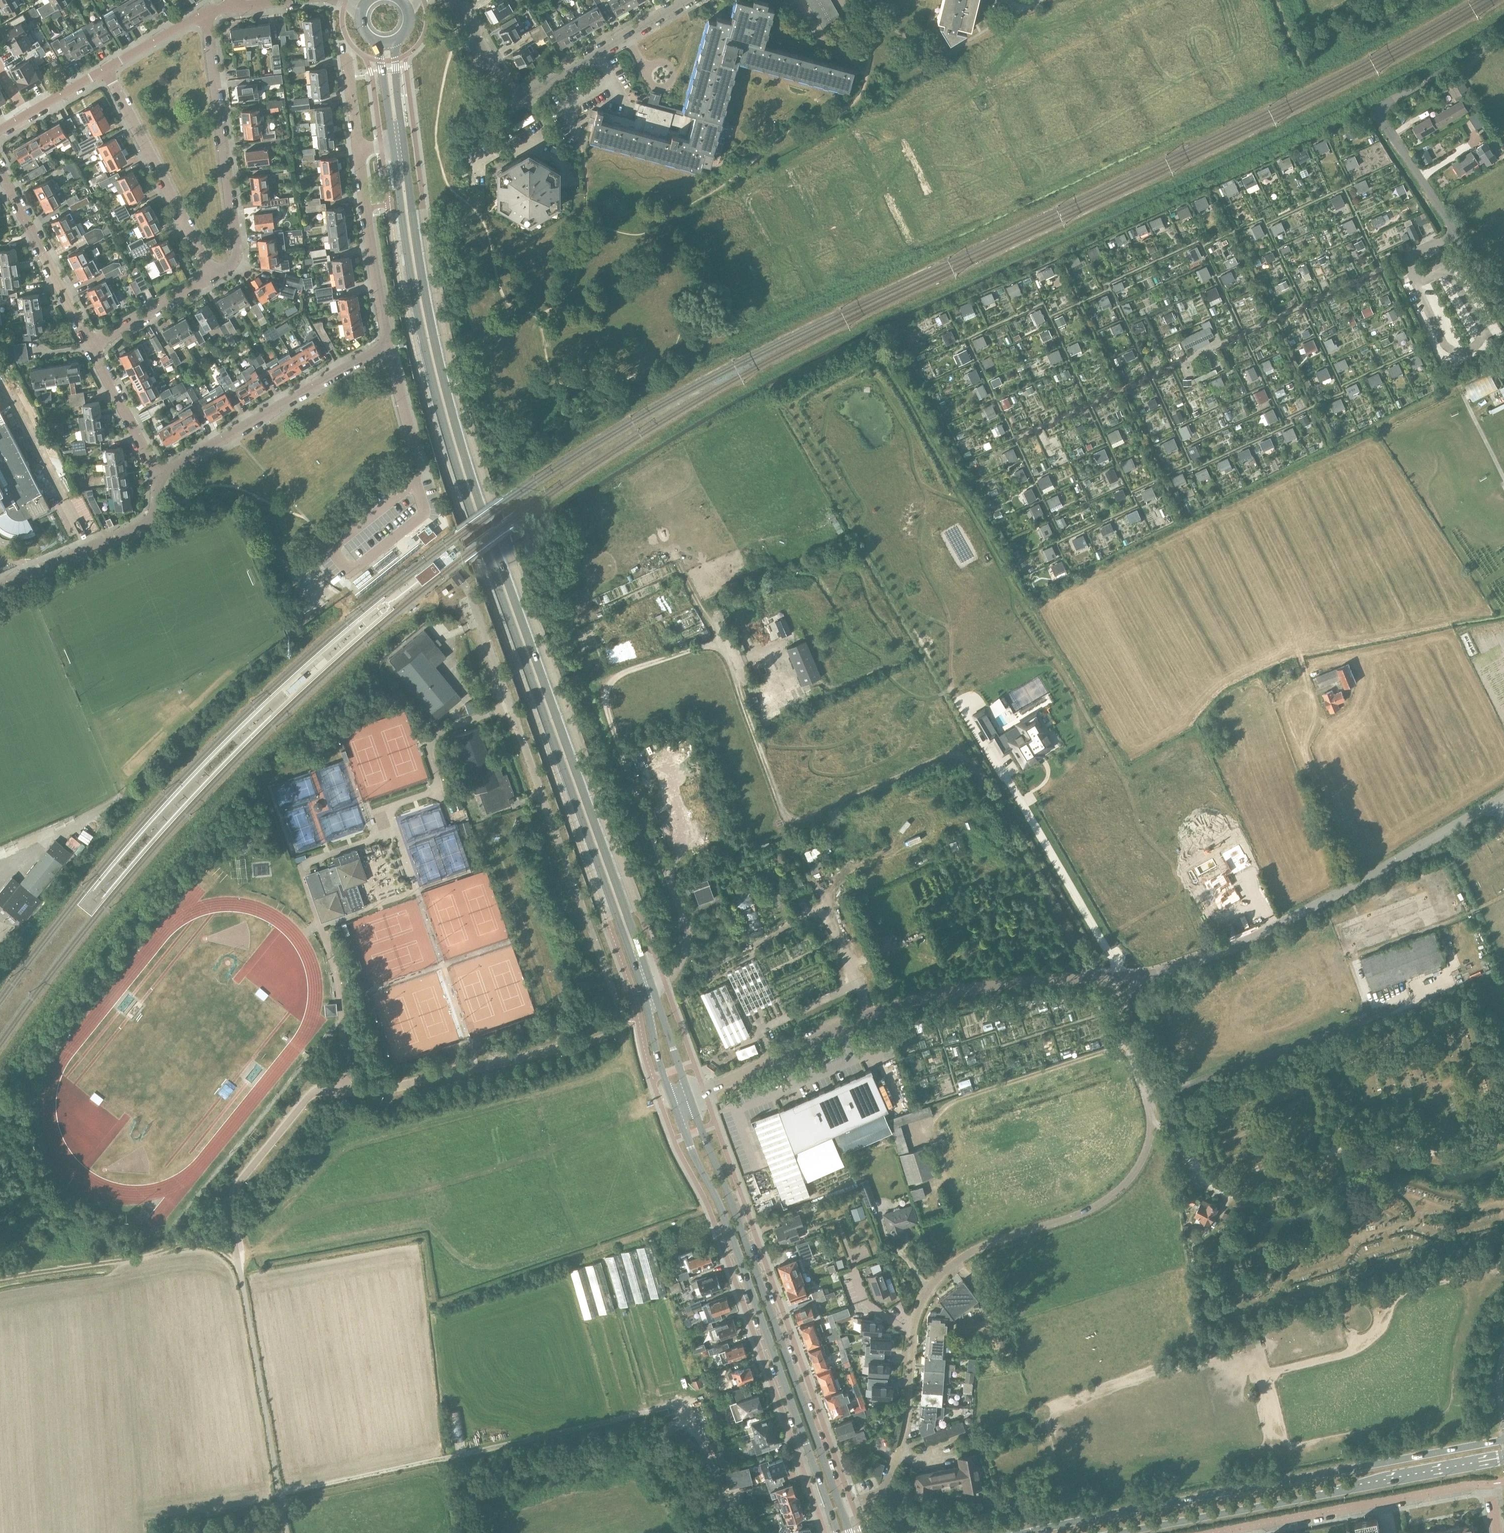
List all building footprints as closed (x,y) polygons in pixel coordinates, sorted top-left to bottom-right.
[(2,5),(3,7),(2,7),(6,14),(11,11),(13,15),(20,11),(18,7),(20,6),(16,0),(0,0),(0,1),(2,5)] [(37,8),(43,17),(59,8),(61,12),(68,9),(65,4),(68,3),(67,0),(43,0),(45,4),(37,8)] [(118,7),(131,29),(136,26),(136,24),(137,23),(137,22),(143,18),(133,0),(129,0),(118,7)] [(143,18),(150,15),(151,16),(152,15),(153,16),(159,13),(153,2),(157,0),(133,0),(143,18)] [(489,5),(490,8),(487,10),(493,21),(493,22),(513,11),(507,0),(498,0),(489,5)] [(597,110),(589,139),(590,139),(599,141),(599,142),(600,139),(605,140),(604,143),(605,143),(614,145),(614,146),(615,143),(620,144),(619,147),(620,147),(629,149),(629,150),(630,147),(635,148),(634,151),(635,151),(644,154),(645,154),(645,151),(650,152),(649,155),(650,155),(659,158),(660,155),(665,156),(664,159),(665,159),(674,162),(675,159),(680,160),(679,163),(680,164),(680,163),(689,166),(690,166),(691,163),(695,164),(695,168),(695,167),(700,168),(702,161),(710,163),(710,162),(709,162),(711,157),(712,156),(711,156),(712,151),(713,151),(713,150),(712,150),(715,141),(716,142),(716,141),(715,141),(716,136),(717,136),(717,135),(719,126),(720,127),(720,126),(719,126),(721,121),(722,120),(721,120),(723,111),(724,111),(724,110),(721,109),(722,105),(725,106),(726,105),(725,105),(728,96),(728,95),(725,94),(726,90),(730,91),(730,90),(729,90),(732,81),(733,80),(729,79),(731,75),(734,76),(734,75),(733,75),(736,66),(736,65),(733,65),(735,60),(738,61),(738,60),(747,62),(747,63),(748,60),(753,61),(752,64),(753,64),(762,66),(762,67),(763,67),(763,64),(768,65),(767,68),(768,68),(777,70),(777,71),(778,71),(778,68),(783,69),(783,72),(792,74),(792,75),(793,75),(794,72),(798,73),(797,76),(798,77),(798,76),(807,79),(808,79),(809,76),(813,77),(812,80),(813,81),(813,80),(822,83),(823,83),(824,80),(828,81),(827,84),(828,85),(828,84),(837,87),(838,87),(839,84),(844,85),(843,89),(843,88),(848,90),(854,69),(763,45),(766,36),(766,35),(763,35),(765,30),(768,31),(768,30),(767,30),(770,21),(770,20),(767,20),(769,15),(772,16),(772,15),(771,15),(773,9),(774,9),(767,7),(768,2),(760,0),(753,0),(752,3),(742,0),(736,0),(734,8),(733,8),(733,9),(736,9),(735,14),(732,13),(732,14),(730,20),(717,16),(715,21),(708,19),(708,20),(709,20),(706,29),(709,30),(707,35),(704,34),(704,35),(702,44),(701,44),(704,45),(703,50),(700,49),(700,50),(698,59),(697,59),(697,60),(700,60),(699,65),(696,64),(696,65),(694,74),(693,74),(693,75),(696,76),(695,80),(692,80),(690,89),(689,89),(689,90),(692,91),(691,95),(688,94),(687,95),(688,95),(685,105),(685,104),(685,105),(688,106),(687,111),(684,110),(683,111),(674,108),(673,112),(639,103),(634,121),(602,112),(603,111),(597,109),(597,110)] [(608,0),(616,15),(628,8),(623,0),(608,0)] [(636,0),(623,0),(628,8),(638,3),(636,0)] [(808,3),(811,8),(820,3),(819,0),(813,0),(808,3)] [(942,26),(939,25),(949,42),(966,32),(956,29),(957,25),(969,28),(975,5),(979,6),(980,0),(943,0),(938,20),(943,22),(942,26)] [(820,3),(811,8),(814,13),(823,8),(820,3)] [(826,13),(835,8),(832,3),(823,8),(826,13)] [(597,5),(586,12),(595,27),(606,21),(597,5)] [(34,6),(28,10),(35,22),(41,18),(34,6)] [(125,32),(131,29),(118,7),(104,15),(115,35),(122,31),(123,32),(124,31),(125,32)] [(582,14),(575,18),(584,33),(594,27),(595,29),(595,27),(586,12),(585,12),(582,8),(579,10),(582,14)] [(814,13),(817,18),(826,13),(823,8),(814,13)] [(829,18),(838,13),(835,8),(826,13),(829,18)] [(12,27),(3,32),(9,42),(26,32),(21,23),(27,19),(23,13),(9,21),(12,27)] [(571,20),(564,24),(573,40),(583,34),(584,35),(585,35),(584,33),(575,18),(572,13),(568,15),(571,20)] [(826,13),(817,18),(820,24),(829,18),(826,13)] [(832,23),(841,18),(838,13),(829,18),(832,23)] [(544,29),(547,35),(551,42),(557,39),(562,47),(563,47),(562,46),(572,40),(573,42),(574,41),(573,40),(564,24),(561,19),(557,22),(560,26),(553,30),(552,29),(551,29),(544,16),(538,19),(541,24),(544,29)] [(303,19),(305,32),(321,30),(321,25),(320,19),(320,17),(303,19)] [(820,24),(823,29),(832,23),(829,18),(820,24)] [(93,21),(87,24),(100,47),(106,44),(105,42),(106,41),(106,40),(113,36),(103,19),(94,24),(93,21)] [(279,23),(280,36),(289,34),(294,34),(294,29),(286,30),(285,22),(279,23)] [(521,28),(517,22),(500,32),(500,33),(506,43),(506,44),(522,35),(521,35),(518,29),(521,28)] [(87,24),(73,32),(84,52),(91,48),(92,49),(93,49),(94,50),(100,47),(87,24)] [(281,68),(279,49),(278,44),(272,44),(270,24),(268,24),(262,24),(262,25),(256,26),(258,42),(259,47),(263,46),(264,47),(268,47),(269,45),(272,45),(273,53),(272,53),(272,56),(271,56),(273,69),(281,68)] [(529,31),(532,36),(544,29),(541,24),(529,31)] [(243,27),(246,43),(258,42),(256,26),(255,26),(255,25),(249,26),(243,27)] [(246,43),(243,27),(238,28),(238,27),(232,28),(232,29),(230,29),(232,45),(246,43)] [(547,35),(544,29),(532,36),(535,42),(547,35)] [(322,36),(321,30),(305,32),(307,46),(323,44),(323,42),(323,36),(322,36)] [(26,32),(9,42),(15,53),(24,47),(27,53),(36,48),(41,45),(38,39),(31,42),(26,32)] [(58,38),(51,42),(58,54),(65,50),(72,63),(78,60),(77,58),(78,57),(78,56),(84,52),(73,32),(59,40),(58,38)] [(307,46),(308,59),(325,57),(324,55),(325,55),(324,49),(323,44),(307,46)] [(534,50),(530,44),(521,49),(520,48),(517,51),(512,54),(519,66),(534,58),(531,51),(534,50)] [(27,61),(12,69),(18,80),(35,70),(39,68),(34,58),(40,54),(36,48),(27,53),(23,55),(27,61)] [(57,58),(51,61),(54,67),(60,64),(57,58)] [(311,83),(328,81),(327,76),(328,76),(327,70),(326,70),(326,68),(310,70),(311,83)] [(35,70),(18,80),(23,90),(41,80),(35,70)] [(1451,91),(1457,101),(1466,95),(1464,91),(1458,79),(1450,83),(1454,89),(1451,91)] [(328,81),(311,83),(313,97),(329,95),(329,93),(330,93),(329,87),(328,87),(328,81)] [(261,82),(238,85),(239,99),(243,99),(245,99),(245,98),(258,97),(257,89),(262,88),(261,82)] [(294,99),(295,105),(309,103),(309,97),(294,99)] [(282,100),(266,102),(267,108),(283,106),(282,100)] [(1419,136),(1442,123),(1466,110),(1461,101),(1437,114),(1438,116),(1431,120),(1430,118),(1414,127),(1419,136)] [(89,122),(103,115),(104,114),(98,102),(97,103),(96,102),(91,105),(92,106),(79,113),(82,118),(86,116),(89,122)] [(289,106),(290,112),(310,110),(309,103),(295,105),(289,106)] [(316,122),(332,119),(332,114),(331,108),(331,106),(314,108),(316,122)] [(243,124),(259,121),(259,115),(263,115),(262,108),(255,109),(252,109),(252,110),(242,111),(243,117),(242,117),(243,124)] [(1498,140),(1481,111),(1470,117),(1479,133),(1487,129),(1493,138),(1496,142),(1498,140)] [(514,131),(535,119),(532,114),(511,126),(514,131)] [(89,122),(92,127),(88,129),(86,132),(89,137),(78,143),(81,148),(91,143),(101,138),(98,132),(110,126),(107,119),(105,120),(103,115),(89,122)] [(65,120),(71,130),(76,128),(71,117),(65,120)] [(317,135),(334,132),(334,131),(333,125),(332,119),(316,122),(317,135)] [(259,121),(243,124),(243,131),(245,131),(245,136),(255,135),(259,135),(265,134),(264,128),(260,128),(259,121)] [(81,148),(78,143),(72,131),(66,134),(66,133),(65,131),(64,131),(59,122),(47,129),(56,143),(62,140),(65,145),(70,142),(77,155),(81,148)] [(1352,134),(1349,128),(1343,131),(1346,137),(1352,134)] [(47,129),(37,135),(45,150),(56,143),(47,129)] [(334,132),(317,135),(319,148),(336,145),(335,144),(336,144),(335,138),(334,132)] [(45,150),(37,135),(26,141),(34,156),(45,150)] [(283,138),(271,139),(272,145),(288,143),(287,137),(283,138)] [(102,151),(105,157),(117,152),(122,149),(118,143),(117,142),(115,138),(95,148),(98,153),(102,151)] [(1325,139),(1314,144),(1319,155),(1330,150),(1325,139)] [(28,159),(34,156),(26,141),(14,148),(19,157),(18,157),(20,160),(24,165),(29,162),(28,159)] [(1452,164),(1455,168),(1460,175),(1470,168),(1479,162),(1478,161),(1483,157),(1488,165),(1497,159),(1486,142),(1460,159),(1459,157),(1458,158),(1459,160),(1452,164)] [(81,148),(77,155),(77,156),(78,158),(94,149),(91,143),(81,148)] [(259,149),(246,151),(248,164),(269,162),(268,154),(271,153),(270,145),(258,147),(259,149)] [(565,159),(569,154),(553,145),(550,150),(565,159)] [(117,152),(105,157),(108,164),(105,165),(108,171),(127,161),(124,155),(125,155),(122,149),(117,152)] [(1296,155),(1300,164),(1311,159),(1307,150),(1296,155)] [(528,153),(513,162),(497,171),(497,206),(528,224),(558,208),(559,190),(559,188),(559,171),(528,153)] [(1348,169),(1351,168),(1358,165),(1354,155),(1344,160),(1348,169)] [(1278,161),(1282,170),(1293,165),(1289,156),(1278,161)] [(322,172),(338,170),(338,169),(339,168),(338,162),(337,162),(336,157),(326,158),(323,158),(323,159),(317,160),(317,166),(321,165),(322,172)] [(73,161),(63,167),(66,172),(76,167),(73,161)] [(41,168),(40,166),(28,172),(31,178),(43,172),(41,168)] [(62,166),(52,171),(55,177),(65,171),(62,166)] [(1268,166),(1263,168),(1258,171),(1262,180),(1272,175),(1268,166)] [(338,170),(322,172),(324,184),(339,182),(339,181),(340,181),(340,175),(339,175),(338,170)] [(94,184),(99,181),(108,176),(105,171),(91,178),(94,184)] [(120,177),(117,179),(115,180),(117,185),(120,192),(139,182),(136,176),(135,176),(133,171),(123,176),(120,177)] [(1246,188),(1257,183),(1253,173),(1242,178),(1246,188)] [(261,175),(251,176),(251,181),(250,181),(251,188),(253,188),(268,187),(267,180),(271,179),(270,174),(264,174),(261,174),(261,175)] [(108,176),(99,181),(102,186),(113,181),(110,175),(108,176)] [(36,192),(40,199),(60,188),(57,182),(55,183),(53,178),(47,181),(47,180),(44,182),(35,187),(37,192),(36,192)] [(1355,183),(1359,195),(1370,190),(1365,179),(1355,183)] [(142,189),(139,182),(120,192),(124,198),(126,203),(132,200),(135,199),(144,194),(141,189),(142,189)] [(339,182),(324,184),(320,184),(321,197),(341,195),(341,193),(343,193),(342,187),(340,188),(340,186),(339,186),(339,182)] [(1235,182),(1223,188),(1227,196),(1239,190),(1235,182)] [(253,200),(253,201),(260,200),(273,199),(272,186),(268,187),(253,188),(253,193),(253,194),(251,195),(252,200),(253,200)] [(64,200),(63,197),(67,195),(63,187),(60,188),(40,199),(43,205),(44,205),(46,210),(56,205),(59,204),(58,203),(64,200)] [(1409,188),(1402,191),(1406,199),(1412,196),(1409,188)] [(1331,197),(1336,209),(1345,204),(1340,193),(1331,197)] [(69,205),(80,200),(77,194),(66,199),(69,205)] [(1199,211),(1209,205),(1204,196),(1194,202),(1199,211)] [(273,199),(260,200),(260,206),(288,203),(287,197),(273,199)] [(83,205),(80,200),(69,205),(72,211),(83,205)] [(328,222),(344,220),(343,207),(326,209),(326,203),(321,203),(308,205),(306,205),(307,211),(326,209),(328,222)] [(114,216),(127,210),(124,204),(111,211),(114,216)] [(141,223),(156,216),(153,209),(152,210),(150,205),(141,210),(140,209),(138,211),(132,214),(135,219),(138,218),(141,223)] [(1180,218),(1191,213),(1187,205),(1176,210),(1180,218)] [(130,215),(127,210),(114,216),(117,222),(130,215)] [(256,226),(263,225),(263,227),(264,227),(274,225),(272,211),(254,214),(255,214),(256,227),(256,228),(257,227),(256,226)] [(70,212),(64,215),(64,214),(60,217),(52,221),(55,226),(54,226),(58,233),(76,224),(70,212)] [(1384,222),(1381,214),(1371,218),(1375,226),(1384,222)] [(156,216),(141,223),(144,229),(141,231),(144,237),(149,234),(150,234),(152,232),(161,227),(159,223),(159,222),(156,216)] [(1154,231),(1164,227),(1160,217),(1150,222),(1154,231)] [(1346,227),(1349,233),(1357,230),(1352,219),(1342,223),(1345,228),(1346,227)] [(344,220),(328,222),(329,235),(346,232),(344,220)] [(1281,221),(1269,226),(1273,235),(1284,230),(1281,221)] [(1258,223),(1249,227),(1254,239),(1263,235),(1258,223)] [(76,224),(58,233),(61,239),(62,239),(64,244),(72,240),(73,239),(74,239),(76,238),(82,235),(76,224)] [(1139,235),(1148,232),(1144,224),(1136,228),(1139,235)] [(1418,237),(1412,224),(1407,227),(1412,239),(1418,237)] [(87,239),(97,234),(94,228),(84,233),(87,239)] [(301,228),(292,229),(281,231),(281,237),(302,234),(301,228)] [(346,232),(329,235),(322,236),(323,241),(330,240),(331,248),(348,245),(346,232)] [(97,234),(87,239),(90,245),(100,239),(97,234)] [(1123,234),(1117,237),(1114,238),(1117,245),(1126,241),(1123,234)] [(131,250),(145,243),(142,237),(128,244),(131,250)] [(261,252),(277,250),(275,237),(259,239),(260,248),(261,248),(261,252)] [(155,259),(159,257),(172,250),(174,249),(170,242),(169,243),(167,238),(157,243),(157,242),(154,244),(155,244),(149,247),(155,259)] [(1357,251),(1364,248),(1360,241),(1353,244),(1357,251)] [(145,243),(131,250),(134,255),(147,248),(145,243)] [(1215,243),(1207,247),(1210,254),(1219,251),(1215,243)] [(1288,245),(1280,248),(1283,254),(1291,250),(1288,245)] [(92,248),(88,250),(87,246),(81,249),(78,250),(78,251),(69,255),(75,267),(93,258),(92,257),(95,256),(92,248)] [(1200,256),(1196,246),(1186,251),(1191,260),(1200,256)] [(0,250),(0,263),(1,263),(18,260),(16,248),(0,250)] [(312,257),(326,255),(325,248),(310,251),(311,257),(312,257)] [(1101,257),(1097,248),(1086,252),(1091,262),(1101,257)] [(172,250),(159,257),(164,268),(178,261),(174,253),(172,250)] [(278,258),(277,250),(261,252),(261,253),(259,253),(260,260),(261,260),(262,265),(270,264),(270,268),(282,271),(290,270),(288,259),(282,260),(281,257),(278,258)] [(1273,252),(1264,256),(1264,255),(1261,257),(1264,264),(1267,262),(1267,261),(1276,258),(1273,252)] [(326,255),(312,257),(314,263),(327,261),(326,255)] [(1235,255),(1225,260),(1229,267),(1239,262),(1235,255)] [(1072,268),(1081,264),(1077,256),(1069,260),(1072,268)] [(334,266),(335,271),(351,269),(352,268),(352,263),(351,263),(350,257),(342,258),(342,257),(340,258),(329,260),(330,266),(334,266)] [(99,270),(93,258),(75,267),(81,279),(90,274),(93,273),(99,270)] [(1,263),(3,275),(19,272),(18,260),(1,263)] [(105,274),(118,267),(121,266),(120,263),(112,262),(102,268),(105,274)] [(1310,271),(1306,264),(1299,268),(1302,275),(1310,271)] [(1051,266),(1042,271),(1037,273),(1040,280),(1045,278),(1045,279),(1055,274),(1051,266)] [(1196,270),(1200,279),(1202,282),(1212,277),(1206,266),(1196,270)] [(118,267),(105,274),(108,280),(121,273),(118,267)] [(351,269),(335,271),(337,285),(354,283),(352,274),(351,269)] [(1231,271),(1230,271),(1221,276),(1226,288),(1234,284),(1232,281),(1235,279),(1231,271)] [(0,275),(0,287),(1,293),(2,293),(17,291),(16,285),(21,284),(19,272),(3,275),(0,275)] [(286,273),(284,278),(302,283),(302,278),(286,273)] [(141,277),(136,279),(142,291),(147,288),(141,277)] [(302,283),(284,278),(282,284),(275,282),(273,283),(271,279),(263,284),(258,277),(251,281),(256,288),(255,289),(262,301),(263,300),(261,298),(265,296),(268,296),(268,297),(270,297),(270,296),(275,292),(292,298),(295,288),(301,290),(302,283)] [(142,291),(136,279),(130,282),(136,294),(142,291)] [(94,301),(114,291),(111,285),(108,286),(106,280),(100,283),(97,285),(88,290),(90,295),(92,301),(94,300),(94,301)] [(1121,281),(1117,283),(1112,284),(1115,292),(1124,289),(1121,281)] [(1008,296),(1020,290),(1016,283),(1005,288),(1008,296)] [(319,288),(320,294),(332,292),(331,286),(319,288)] [(1206,292),(1211,303),(1222,298),(1217,286),(1206,292)] [(229,292),(237,307),(243,304),(245,307),(250,304),(247,299),(248,298),(246,296),(240,287),(236,290),(235,289),(229,292)] [(114,305),(119,302),(114,291),(94,301),(96,304),(95,305),(99,312),(105,309),(106,312),(115,308),(114,305)] [(237,307),(229,292),(223,296),(223,297),(218,300),(223,308),(222,308),(224,311),(224,310),(225,312),(225,314),(226,313),(229,318),(234,315),(231,311),(237,307)] [(332,292),(320,294),(316,295),(317,302),(333,299),(332,292)] [(981,297),(984,305),(985,306),(996,301),(992,292),(981,297)] [(41,306),(39,294),(17,297),(19,309),(25,308),(41,306)] [(343,310),(357,307),(359,307),(357,294),(348,296),(335,298),(337,304),(342,303),(343,310)] [(1384,305),(1392,301),(1389,294),(1380,297),(1384,305)] [(1106,295),(1099,298),(1101,304),(1108,301),(1106,295)] [(959,306),(963,316),(975,312),(970,302),(959,306)] [(1121,305),(1126,314),(1132,311),(1127,302),(1121,305)] [(263,313),(257,303),(251,306),(257,316),(263,313)] [(218,322),(208,304),(203,307),(197,310),(197,311),(196,311),(206,329),(212,326),(213,328),(219,325),(218,322)] [(1365,316),(1374,312),(1371,305),(1362,309),(1365,316)] [(25,308),(27,320),(43,318),(41,306),(25,308)] [(344,316),(345,323),(362,320),(360,311),(358,312),(357,307),(343,310),(341,310),(342,316),(344,316)] [(1394,308),(1386,312),(1390,321),(1398,318),(1394,308)] [(1043,320),(1039,309),(1029,314),(1034,325),(1043,320)] [(1168,322),(1177,318),(1174,311),(1165,315),(1168,322)] [(942,324),(947,321),(943,313),(938,316),(942,324)] [(1055,318),(1058,324),(1059,327),(1067,324),(1062,315),(1055,318)] [(194,319),(188,322),(185,317),(184,318),(184,316),(178,319),(179,321),(174,324),(183,338),(185,343),(196,336),(204,349),(209,346),(194,319)] [(262,325),(268,322),(264,316),(259,319),(262,325)] [(23,333),(24,339),(39,337),(38,331),(45,330),(43,318),(27,320),(29,332),(23,333)] [(230,332),(231,335),(237,331),(230,320),(224,323),(230,332)] [(362,320),(345,323),(343,323),(344,329),(346,329),(348,335),(346,335),(346,336),(354,334),(355,336),(361,334),(361,333),(364,332),(362,320)] [(1204,329),(1203,329),(1180,339),(1185,349),(1193,345),(1194,350),(1210,342),(1208,338),(1214,335),(1212,330),(1214,329),(1209,320),(1202,323),(1204,329)] [(1143,321),(1132,325),(1135,332),(1146,327),(1143,321)] [(1111,327),(1114,333),(1114,335),(1115,334),(1116,336),(1124,332),(1123,331),(1123,330),(1120,323),(1111,327)] [(172,344),(183,338),(174,324),(163,330),(172,344)] [(275,328),(279,335),(284,333),(280,326),(275,328)] [(329,337),(323,327),(316,328),(323,340),(329,337)] [(279,335),(275,328),(271,330),(275,338),(279,335)] [(309,340),(300,345),(311,363),(322,356),(320,352),(325,349),(316,334),(314,330),(313,331),(313,329),(308,332),(309,333),(306,335),(309,340)] [(1043,341),(1051,338),(1053,337),(1049,329),(1048,330),(1047,329),(1044,330),(1045,331),(1040,334),(1043,341)] [(945,345),(954,341),(949,330),(940,334),(945,345)] [(1404,330),(1397,334),(1396,334),(1399,341),(1407,337),(1404,330)] [(238,346),(231,335),(230,332),(225,335),(233,349),(238,346)] [(162,347),(156,336),(150,339),(157,350),(162,347)] [(1330,336),(1323,340),(1328,350),(1337,347),(1335,342),(1334,342),(1333,343),(1330,336)] [(973,341),(976,349),(985,346),(982,337),(973,341)] [(1388,337),(1380,340),(1383,346),(1391,343),(1388,337)] [(1303,345),(1306,353),(1317,348),(1314,340),(1303,345)] [(1066,346),(1070,354),(1080,349),(1077,341),(1066,346)] [(26,342),(13,344),(14,350),(27,348),(26,342)] [(289,352),(299,369),(311,363),(300,345),(289,352)] [(126,366),(141,359),(134,347),(128,350),(126,351),(127,351),(126,351),(125,349),(119,352),(121,354),(120,355),(126,366)] [(960,364),(969,360),(964,349),(956,352),(960,364)] [(1047,354),(1048,355),(1051,364),(1063,359),(1059,349),(1047,354)] [(170,353),(172,357),(176,365),(182,362),(175,350),(170,353)] [(1126,353),(1130,360),(1136,357),(1133,350),(1126,353)] [(259,351),(253,355),(259,365),(265,361),(259,351)] [(278,358),(280,362),(288,376),(299,369),(289,352),(278,358)] [(1412,367),(1422,362),(1418,352),(1408,357),(1412,367)] [(259,365),(253,355),(247,358),(251,366),(253,365),(254,367),(259,365)] [(981,360),(984,367),(992,363),(989,357),(981,360)] [(143,358),(141,359),(126,366),(132,378),(152,368),(152,367),(149,369),(143,358)] [(1261,362),(1264,369),(1272,366),(1268,358),(1261,362)] [(1344,358),(1334,362),(1337,369),(1347,365),(1344,358)] [(66,364),(69,380),(81,378),(81,377),(83,376),(82,371),(80,371),(79,362),(66,364)] [(288,376),(280,362),(269,368),(272,375),(273,376),(277,382),(288,376)] [(1392,377),(1402,372),(1397,362),(1387,367),(1392,377)] [(57,382),(69,380),(66,364),(55,366),(57,382)] [(1257,375),(1252,365),(1244,369),(1249,379),(1257,375)] [(57,382),(55,366),(43,368),(45,384),(57,382)] [(219,369),(221,373),(222,374),(228,384),(232,381),(223,366),(219,369)] [(1315,373),(1319,380),(1330,375),(1326,367),(1315,373)] [(45,384),(43,368),(31,369),(33,386),(45,384)] [(155,374),(152,368),(132,378),(138,390),(152,382),(149,377),(155,374)] [(241,373),(254,395),(266,389),(258,376),(259,375),(258,373),(258,374),(255,369),(250,372),(248,369),(241,373)] [(979,378),(975,369),(965,373),(970,383),(979,378)] [(1372,386),(1382,381),(1377,372),(1367,377),(1372,386)] [(254,395),(241,373),(236,376),(241,384),(236,388),(244,401),(254,395)] [(1472,400),(1495,392),(1492,383),(1495,382),(1492,373),(1466,382),(1472,400)] [(228,384),(222,374),(216,377),(220,384),(215,387),(216,389),(210,393),(222,414),(229,410),(228,409),(233,406),(226,394),(231,391),(227,384),(228,384)] [(1050,376),(1044,379),(1047,385),(1052,383),(1050,376)] [(1221,376),(1210,381),(1214,391),(1225,385),(1221,376)] [(995,387),(1002,384),(999,377),(992,380),(995,387)] [(162,398),(180,389),(185,387),(182,381),(160,393),(162,398)] [(158,394),(152,382),(138,390),(144,401),(150,398),(152,397),(158,394)] [(1356,383),(1346,387),(1349,394),(1359,389),(1356,383)] [(986,393),(981,384),(974,388),(978,397),(986,393)] [(1032,385),(1026,388),(1029,395),(1035,392),(1032,385)] [(187,389),(194,402),(194,403),(200,400),(192,386),(187,389)] [(194,402),(187,389),(185,387),(180,389),(188,405),(194,402)] [(1267,399),(1262,388),(1253,392),(1258,403),(1267,399)] [(72,399),(85,397),(83,391),(71,393),(72,399)] [(222,414),(210,393),(204,396),(206,399),(201,402),(205,411),(206,410),(211,419),(216,416),(216,417),(222,414)] [(1007,396),(1001,399),(1005,408),(1011,405),(1007,396)] [(85,397),(72,399),(73,406),(83,404),(86,403),(85,397)] [(1149,401),(1152,408),(1159,405),(1156,398),(1149,401)] [(1334,412),(1343,407),(1339,398),(1330,402),(1334,412)] [(83,404),(85,416),(101,413),(99,401),(86,403),(83,404)] [(162,409),(159,403),(148,409),(151,415),(162,409)] [(996,413),(991,405),(982,409),(986,418),(996,413)] [(181,416),(190,432),(196,429),(195,427),(200,424),(190,406),(185,409),(187,413),(181,416)] [(1276,418),(1271,408),(1263,412),(1268,422),(1276,418)] [(0,525),(2,527),(4,528),(6,529),(7,530),(9,531),(11,531),(13,532),(15,532),(17,533),(19,533),(22,533),(24,532),(26,532),(28,532),(30,531),(32,530),(33,529),(29,520),(51,508),(0,410),(0,525)] [(1180,410),(1173,413),(1177,423),(1185,419),(1180,410)] [(103,425),(101,413),(85,416),(87,428),(103,425)] [(1298,418),(1301,425),(1309,421),(1306,414),(1298,418)] [(170,422),(179,438),(178,437),(183,434),(184,435),(190,432),(181,416),(170,422)] [(54,433),(58,432),(57,422),(49,423),(54,433)] [(179,438),(170,422),(164,426),(162,422),(156,425),(167,443),(172,440),(173,442),(179,438)] [(1004,431),(1000,423),(993,427),(997,434),(1004,431)] [(1186,423),(1177,427),(1182,438),(1191,433),(1186,423)] [(87,428),(81,429),(82,439),(86,438),(86,440),(88,440),(89,440),(105,437),(103,425),(87,428)] [(1295,434),(1291,427),(1280,431),(1284,439),(1295,434)] [(1121,437),(1117,428),(1107,433),(1111,442),(1121,437)] [(1273,445),(1269,437),(1259,441),(1262,449),(1273,445)] [(1166,452),(1176,448),(1173,439),(1163,444),(1166,452)] [(1194,445),(1187,448),(1192,458),(1200,454),(1198,451),(1197,451),(1194,445)] [(86,453),(85,446),(73,448),(74,455),(86,453)] [(117,460),(125,459),(123,446),(117,447),(106,449),(108,461),(117,460)] [(1251,455),(1248,447),(1236,452),(1239,461),(1251,455)] [(1017,459),(1012,448),(1004,452),(1009,463),(1017,459)] [(1093,454),(1097,462),(1108,457),(1104,449),(1093,454)] [(1121,462),(1124,470),(1134,466),(1131,458),(1121,462)] [(1216,463),(1220,470),(1230,466),(1227,458),(1216,463)] [(110,472),(110,473),(126,470),(126,469),(127,469),(125,459),(117,460),(108,461),(102,462),(104,473),(110,472)] [(78,479),(81,478),(79,466),(72,468),(78,479)] [(1026,479),(1020,468),(1012,472),(1018,483),(1026,479)] [(1112,469),(1105,472),(1110,482),(1116,479),(1112,469)] [(1211,479),(1206,469),(1198,473),(1203,483),(1211,479)] [(126,470),(110,473),(112,485),(128,482),(126,470)] [(1176,487),(1186,482),(1181,473),(1171,478),(1176,487)] [(1048,475),(1038,479),(1041,488),(1051,483),(1048,475)] [(112,485),(114,496),(130,494),(128,482),(112,485)] [(1144,500),(1155,495),(1151,487),(1140,492),(1144,500)] [(1035,498),(1030,488),(1021,492),(1026,503),(1035,498)] [(1122,489),(1117,491),(1114,492),(1117,499),(1125,495),(1122,489)] [(130,494),(114,496),(116,511),(123,510),(123,508),(132,506),(130,494)] [(1056,494),(1046,499),(1050,506),(1059,501),(1056,494)] [(89,501),(96,514),(101,511),(96,499),(89,501)] [(1042,513),(1037,503),(1028,507),(1033,518),(1042,513)] [(1139,518),(1136,509),(1126,513),(1129,522),(1139,518)] [(1061,516),(1056,518),(1059,526),(1065,524),(1061,516)] [(1103,535),(1113,531),(1109,522),(1099,527),(1103,535)] [(1046,523),(1037,527),(1043,539),(1052,535),(1046,523)] [(424,528),(426,529),(428,533),(433,530),(428,524),(424,528)] [(1082,535),(1071,539),(1074,548),(1086,543),(1082,535)] [(1050,545),(1041,549),(1045,561),(1055,557),(1050,545)] [(453,548),(448,553),(451,557),(453,556),(456,553),(453,548)] [(1064,570),(1060,562),(1049,566),(1053,575),(1064,570)] [(652,622),(663,617),(661,613),(660,614),(659,611),(652,614),(653,617),(651,618),(652,622)] [(791,633),(785,617),(775,621),(782,637),(791,633)] [(739,634),(735,624),(731,626),(734,636),(739,634)] [(389,659),(397,668),(398,670),(437,718),(462,698),(435,666),(446,656),(424,629),(389,659)] [(787,648),(802,684),(821,677),(805,640),(787,648)] [(1284,669),(1287,676),(1299,671),(1298,668),(1296,664),(1286,668),(1284,669)] [(1356,682),(1349,664),(1317,677),(1321,687),(1341,678),(1345,687),(1356,682)] [(302,676),(286,690),(289,694),(305,679),(302,676)] [(1275,677),(1267,680),(1265,689),(1273,695),(1281,691),(1282,683),(1275,677)] [(1334,694),(1332,690),(1323,694),(1326,700),(1325,700),(1328,708),(1329,708),(1331,713),(1340,709),(1338,703),(1345,700),(1341,691),(1334,694)] [(747,699),(750,706),(759,703),(756,695),(747,699)] [(1044,754),(1043,751),(1053,745),(1045,732),(1047,730),(1036,712),(1024,719),(1016,724),(1021,732),(1007,740),(1003,732),(999,735),(986,713),(987,713),(984,709),(983,708),(973,715),(989,741),(993,739),(1002,755),(1013,749),(1023,766),(1039,757),(1044,754)] [(512,792),(513,791),(507,773),(503,774),(499,763),(492,765),(478,728),(455,736),(476,793),(479,792),(487,813),(512,804),(510,801),(514,800),(512,792)] [(516,819),(512,830),(516,831),(520,820),(516,819)] [(468,821),(458,823),(461,835),(471,832),(468,821)] [(81,829),(78,833),(87,841),(90,837),(81,829)] [(84,845),(87,841),(78,833),(75,837),(80,842),(84,845)] [(68,838),(77,845),(80,842),(75,837),(71,834),(68,838)] [(239,847),(244,845),(240,834),(235,836),(239,847)] [(77,845),(68,838),(64,842),(74,849),(77,845)] [(71,852),(56,840),(20,883),(12,877),(0,892),(0,904),(23,923),(42,900),(39,897),(32,906),(30,904),(71,852)] [(76,854),(84,845),(80,842),(77,845),(74,849),(72,851),(76,854)] [(1242,900),(1237,891),(1230,879),(1228,875),(1233,873),(1233,874),(1252,864),(1245,853),(1244,853),(1239,843),(1221,853),(1231,870),(1227,872),(1226,871),(1210,879),(1205,882),(1209,890),(1216,903),(1221,911),(1226,908),(1242,900)] [(818,846),(805,851),(809,861),(821,855),(818,846)] [(322,921),(364,906),(356,884),(367,880),(359,857),(317,871),(325,894),(314,898),(322,921)] [(832,857),(809,865),(812,873),(834,863),(832,857)] [(1194,884),(1199,881),(1192,869),(1188,871),(1194,884)] [(371,883),(378,881),(376,874),(369,877),(371,883)] [(710,883),(709,883),(707,879),(692,884),(694,889),(693,889),(693,890),(694,890),(699,904),(714,898),(709,884),(710,884),(710,883)] [(750,891),(736,897),(751,935),(766,929),(750,891)] [(335,926),(340,941),(346,939),(345,936),(350,934),(346,922),(335,926)] [(739,941),(744,940),(739,928),(735,930),(739,941)] [(1434,931),(1361,958),(1373,990),(1446,963),(1434,931)] [(729,975),(747,1013),(774,1001),(756,963),(729,975)] [(712,973),(717,970),(714,964),(708,967),(712,973)] [(725,1045),(749,1034),(725,983),(701,995),(725,1045)] [(335,1012),(335,1004),(326,1005),(327,1013),(335,1012)] [(739,1059),(758,1052),(755,1043),(736,1049),(739,1059)] [(837,1132),(883,1112),(888,1110),(872,1073),(871,1069),(778,1110),(761,1117),(760,1116),(751,1119),(753,1126),(754,1126),(769,1165),(770,1167),(782,1199),(781,1199),(783,1206),(787,1205),(787,1204),(810,1195),(794,1152),(837,1132)] [(930,1106),(916,1110),(888,1119),(891,1127),(932,1114),(930,1106)] [(846,1151),(892,1131),(883,1112),(837,1132),(846,1151)] [(1177,1119),(1181,1122),(1187,1115),(1183,1112),(1177,1119)] [(935,1174),(933,1168),(926,1146),(900,1154),(908,1183),(935,1174)] [(866,1206),(875,1203),(876,1203),(867,1178),(857,1182),(866,1206)] [(922,1185),(911,1189),(914,1199),(925,1196),(922,1185)] [(1184,1195),(1183,1199),(1194,1204),(1196,1199),(1184,1195)] [(1202,1202),(1195,1215),(1203,1219),(1201,1222),(1206,1225),(1208,1221),(1209,1222),(1216,1209),(1217,1207),(1215,1206),(1215,1204),(1213,1203),(1211,1204),(1209,1203),(1208,1205),(1202,1202)] [(865,1217),(861,1205),(851,1209),(855,1220),(865,1217)] [(891,1230),(893,1237),(903,1234),(901,1227),(916,1222),(912,1206),(884,1214),(889,1230),(891,1230)] [(799,1214),(786,1219),(788,1224),(775,1229),(777,1233),(775,1233),(777,1240),(779,1239),(781,1243),(800,1236),(797,1229),(804,1226),(799,1214)] [(147,1233),(139,1241),(143,1244),(150,1236),(147,1233)] [(800,1253),(810,1249),(808,1242),(797,1246),(800,1253)] [(605,1257),(619,1308),(665,1294),(651,1243),(605,1257)] [(810,1249),(800,1253),(802,1259),(812,1255),(810,1249)] [(690,1251),(680,1255),(682,1260),(688,1258),(692,1269),(713,1262),(714,1262),(711,1254),(710,1254),(709,1250),(692,1257),(690,1251)] [(842,1258),(835,1260),(838,1268),(844,1266),(842,1258)] [(784,1277),(801,1270),(797,1259),(780,1265),(781,1270),(780,1271),(782,1275),(783,1276),(784,1277)] [(583,1318),(614,1310),(600,1261),(569,1270),(583,1318)] [(805,1281),(801,1270),(784,1277),(784,1278),(783,1279),(784,1283),(786,1283),(787,1287),(805,1281)] [(883,1270),(867,1276),(875,1298),(886,1293),(888,1299),(896,1296),(894,1290),(890,1292),(883,1270)] [(678,1281),(683,1279),(690,1277),(688,1271),(676,1275),(678,1281)] [(714,1295),(712,1290),(721,1287),(720,1285),(722,1284),(720,1279),(718,1280),(716,1273),(698,1280),(698,1279),(691,1282),(693,1287),(699,1285),(702,1293),(704,1298),(714,1295)] [(683,1279),(678,1281),(669,1284),(672,1292),(686,1287),(683,1279)] [(944,1306),(953,1318),(978,1299),(962,1279),(955,1285),(956,1286),(939,1299),(944,1306)] [(805,1281),(787,1287),(787,1288),(787,1289),(786,1290),(787,1294),(789,1294),(791,1299),(811,1292),(813,1297),(829,1291),(827,1287),(823,1288),(815,1290),(814,1286),(806,1289),(804,1283),(806,1282),(805,1281)] [(833,1290),(829,1291),(813,1297),(815,1302),(835,1295),(833,1290)] [(709,1322),(715,1320),(722,1317),(720,1311),(730,1308),(726,1296),(703,1305),(709,1322)] [(996,1299),(988,1303),(992,1312),(1000,1309),(996,1299)] [(690,1304),(685,1306),(687,1311),(692,1309),(702,1306),(700,1300),(690,1304)] [(810,1304),(794,1309),(796,1316),(795,1316),(797,1321),(798,1320),(799,1322),(815,1316),(812,1307),(816,1306),(814,1300),(809,1301),(810,1304)] [(927,1324),(926,1334),(946,1335),(947,1322),(953,1318),(944,1306),(940,1312),(930,1311),(927,1316),(927,1324)] [(832,1312),(834,1319),(849,1313),(847,1307),(832,1312)] [(833,1326),(836,1325),(832,1313),(827,1314),(831,1327),(833,1326)] [(711,1322),(700,1326),(702,1332),(709,1329),(713,1340),(737,1331),(737,1329),(737,1327),(736,1325),(735,1324),(733,1319),(713,1327),(711,1322)] [(881,1325),(881,1320),(861,1319),(860,1331),(880,1333),(880,1331),(882,1330),(883,1330),(883,1328),(883,1327),(882,1326),(881,1325)] [(814,1321),(800,1326),(802,1331),(801,1333),(803,1335),(804,1337),(818,1331),(822,1330),(820,1323),(816,1324),(814,1321)] [(833,1326),(831,1327),(830,1327),(832,1333),(828,1335),(830,1341),(834,1339),(835,1339),(840,1337),(836,1325),(833,1326)] [(1005,1327),(999,1329),(1003,1346),(1009,1345),(1005,1327)] [(818,1331),(804,1337),(804,1338),(804,1341),(806,1342),(808,1347),(822,1342),(818,1331)] [(925,1355),(945,1357),(946,1335),(926,1334),(925,1355)] [(879,1349),(884,1350),(889,1350),(890,1345),(891,1345),(892,1344),(893,1342),(892,1341),(892,1340),(890,1340),(890,1338),(870,1336),(870,1345),(866,1346),(865,1354),(879,1355),(879,1349)] [(710,1354),(720,1351),(724,1362),(747,1354),(743,1343),(729,1347),(727,1342),(708,1349),(710,1354)] [(692,1347),(694,1353),(706,1349),(704,1343),(692,1347)] [(825,1343),(808,1349),(810,1354),(810,1357),(812,1358),(812,1359),(826,1354),(824,1348),(827,1347),(825,1343)] [(826,1354),(812,1359),(813,1361),(812,1364),(814,1365),(816,1370),(833,1364),(832,1360),(829,1361),(826,1354)] [(868,1364),(868,1373),(888,1374),(888,1372),(889,1372),(890,1371),(891,1370),(891,1368),(890,1367),(888,1367),(889,1362),(883,1361),(878,1361),(879,1355),(865,1354),(864,1363),(868,1364)] [(924,1366),(953,1369),(954,1369),(955,1363),(944,1362),(945,1357),(925,1355),(924,1366)] [(976,1359),(967,1358),(966,1370),(974,1371),(975,1371),(976,1359)] [(953,1369),(924,1366),(923,1378),(943,1380),(943,1374),(953,1375),(953,1369)] [(744,1367),(728,1373),(730,1378),(736,1376),(738,1382),(754,1377),(753,1376),(754,1374),(753,1371),(751,1370),(750,1367),(745,1369),(744,1367)] [(820,1383),(835,1378),(831,1367),(817,1372),(819,1378),(818,1380),(820,1382),(820,1383)] [(703,1376),(705,1384),(714,1381),(711,1373),(703,1376)] [(850,1385),(853,1384),(856,1383),(857,1383),(854,1376),(848,1379),(850,1385)] [(700,1377),(692,1380),(695,1388),(703,1385),(700,1377)] [(872,1388),(871,1396),(891,1397),(891,1396),(892,1395),(894,1394),(894,1393),(894,1392),(893,1391),(891,1390),(892,1385),(881,1384),(882,1378),(868,1377),(868,1386),(872,1388)] [(823,1389),(824,1393),(838,1388),(835,1378),(820,1383),(821,1384),(821,1387),(823,1389)] [(943,1380),(923,1378),(922,1390),(948,1392),(949,1390),(946,1390),(947,1385),(943,1385),(943,1380)] [(964,1381),(963,1391),(972,1391),(973,1382),(964,1381)] [(853,1384),(857,1396),(861,1394),(856,1383),(853,1384)] [(829,1406),(843,1401),(849,1399),(847,1392),(843,1393),(842,1389),(825,1395),(827,1400),(826,1401),(827,1405),(828,1405),(829,1406)] [(921,1402),(938,1403),(941,1403),(942,1398),(948,1398),(949,1392),(922,1390),(921,1402)] [(744,1393),(736,1396),(738,1401),(731,1404),(736,1419),(745,1416),(744,1414),(762,1408),(757,1395),(746,1399),(744,1393)] [(712,1401),(713,1405),(714,1407),(726,1404),(725,1398),(712,1401)] [(843,1401),(829,1406),(833,1417),(847,1412),(843,1401)] [(920,1415),(935,1417),(943,1417),(943,1406),(938,1405),(938,1403),(921,1402),(920,1415)] [(855,1412),(864,1409),(866,1408),(865,1404),(864,1403),(853,1407),(855,1412)] [(855,1418),(866,1415),(864,1409),(855,1412),(853,1412),(855,1418)] [(460,1410),(445,1412),(450,1442),(465,1439),(460,1410)] [(753,1424),(755,1430),(742,1435),(744,1440),(774,1429),(770,1418),(753,1424)] [(858,1430),(853,1419),(836,1425),(836,1426),(835,1426),(839,1436),(840,1436),(858,1430)] [(949,1436),(965,1430),(962,1421),(935,1430),(932,1422),(929,1421),(919,1425),(925,1443),(948,1435),(949,1436)] [(778,1440),(774,1429),(744,1440),(746,1445),(759,1440),(761,1446),(763,1451),(778,1446),(776,1441),(778,1440)] [(863,1430),(849,1435),(852,1445),(867,1440),(863,1430)] [(964,1489),(965,1489),(981,1486),(975,1453),(958,1457),(960,1465),(916,1474),(915,1485),(909,1484),(908,1494),(929,1495),(930,1487),(954,1482),(955,1484),(958,1484),(958,1481),(963,1480),(964,1489)] [(727,1464),(724,1457),(719,1459),(721,1466),(727,1464)] [(766,1479),(768,1485),(781,1480),(784,1479),(782,1473),(787,1471),(787,1470),(788,1469),(786,1464),(785,1464),(783,1458),(763,1465),(768,1478),(766,1479)] [(873,1472),(875,1473),(881,1474),(884,1463),(877,1461),(873,1472)] [(721,1473),(724,1486),(751,1480),(748,1466),(721,1473)] [(772,1496),(774,1495),(778,1494),(780,1499),(780,1500),(796,1494),(795,1494),(797,1493),(795,1487),(793,1487),(792,1483),(783,1486),(781,1480),(768,1485),(772,1496)] [(797,1498),(796,1494),(780,1500),(780,1499),(774,1501),(776,1506),(778,1506),(780,1511),(801,1504),(799,1499),(797,1498)] [(803,1509),(801,1504),(780,1511),(782,1517),(778,1519),(780,1524),(785,1527),(787,1526),(786,1522),(803,1515),(802,1511),(803,1509)] [(752,1509),(755,1516),(763,1513),(761,1506),(752,1509)] [(1378,1518),(1356,1522),(1358,1532),(1380,1532),(1378,1518)] [(809,1527),(803,1528),(802,1524),(797,1526),(798,1529),(796,1532),(811,1532),(809,1527)] [(1461,1532),(1475,1532),(1473,1524),(1460,1526),(1461,1532)]
